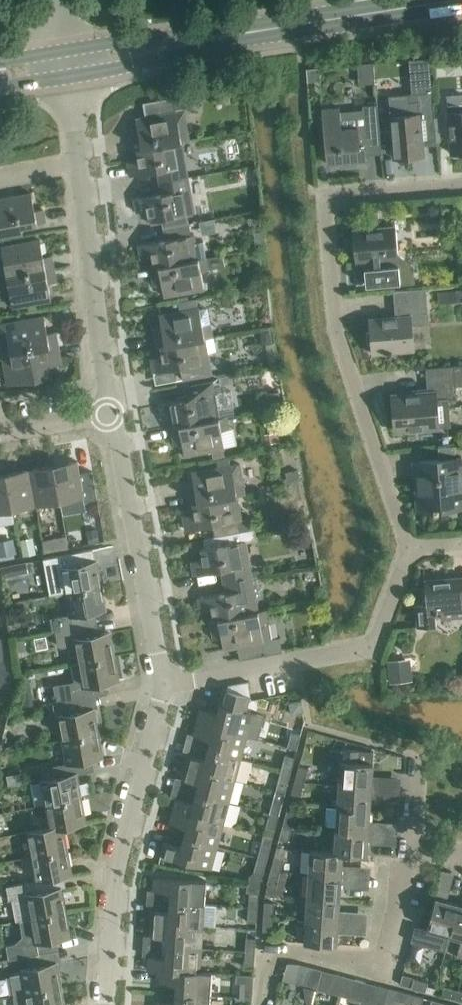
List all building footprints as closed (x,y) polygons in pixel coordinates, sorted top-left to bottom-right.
[(432,91),(430,58),(409,59),(411,93),(432,91)] [(318,68),(307,69),(308,80),(319,79),(318,68)] [(391,115),(395,157),(424,155),(421,118),(435,117),(433,91),(432,91),(411,93),(410,93),(412,113),(391,115)] [(446,92),(452,153),(461,152),(461,91),(446,92)] [(364,106),(364,109),(341,111),(341,107),(323,109),(327,163),(340,162),(340,166),(357,165),(357,161),(367,160),(366,147),(382,146),(378,105),(364,106)] [(186,109),(177,111),(137,118),(139,130),(131,132),(134,150),(191,139),(186,109)] [(189,177),(182,142),(191,141),(191,139),(134,150),(138,149),(140,159),(128,161),(131,175),(158,170),(160,182),(189,177)] [(195,212),(189,177),(160,182),(162,193),(135,198),(137,212),(149,209),(151,220),(195,212)] [(46,221),(44,208),(35,209),(32,192),(0,198),(0,236),(23,231),(22,226),(46,221)] [(377,211),(368,212),(369,225),(378,224),(377,211)] [(151,266),(151,267),(198,258),(193,236),(191,236),(188,223),(163,227),(166,239),(139,244),(142,258),(153,256),(155,265),(151,266)] [(354,229),(356,263),(365,262),(369,257),(373,261),(374,267),(365,268),(366,284),(384,283),(384,286),(385,286),(385,285),(414,283),(413,266),(397,252),(395,226),(354,229)] [(55,268),(52,254),(44,256),(41,239),(1,246),(4,265),(0,266),(0,278),(55,268)] [(210,270),(210,269),(226,266),(224,255),(198,259),(198,258),(151,267),(154,285),(162,283),(164,296),(203,288),(200,272),(210,270)] [(55,268),(0,278),(0,292),(9,290),(12,307),(52,299),(49,283),(57,281),(55,268)] [(373,353),(388,351),(388,353),(392,353),(392,351),(413,349),(411,325),(429,324),(425,288),(414,288),(394,290),(396,316),(370,318),(373,353)] [(208,306),(198,308),(196,299),(189,300),(179,302),(181,311),(160,314),(162,327),(154,328),(157,347),(161,346),(213,337),(211,324),(208,306)] [(6,323),(0,324),(0,338),(3,354),(59,344),(56,331),(48,332),(45,315),(6,323)] [(210,374),(206,353),(216,351),(213,337),(161,346),(163,356),(151,358),(154,372),(181,367),(183,379),(210,374)] [(62,363),(59,344),(3,354),(8,384),(52,377),(50,365),(62,363)] [(454,385),(461,384),(461,364),(453,364),(426,367),(428,391),(392,394),(395,430),(439,426),(436,399),(456,397),(454,385)] [(172,425),(172,426),(218,417),(211,382),(185,386),(187,398),(159,403),(162,417),(174,415),(176,425),(172,425)] [(279,391),(266,393),(268,405),(281,403),(279,391)] [(218,419),(218,417),(172,426),(175,444),(183,443),(185,455),(223,448),(220,431),(230,429),(227,417),(218,419)] [(420,460),(423,490),(417,491),(418,510),(460,507),(457,475),(461,475),(461,459),(461,457),(456,457),(455,445),(439,447),(440,459),(420,460)] [(229,458),(216,460),(217,467),(230,465),(229,458)] [(98,498),(93,470),(80,472),(78,461),(54,465),(60,500),(84,496),(85,500),(98,498)] [(240,463),(230,465),(217,467),(192,472),(194,484),(186,485),(190,503),(245,493),(240,463)] [(60,500),(54,465),(30,469),(37,504),(60,500)] [(37,504),(30,469),(7,473),(13,509),(37,504)] [(7,473),(0,475),(0,511),(13,509),(7,473)] [(246,494),(245,493),(190,503),(190,504),(194,503),(196,513),(184,515),(186,529),(213,524),(215,536),(241,532),(239,521),(243,520),(239,496),(246,494)] [(243,520),(239,521),(241,532),(255,529),(254,518),(243,520)] [(251,575),(244,540),(253,539),(256,534),(255,529),(241,532),(215,536),(205,538),(206,547),(202,547),(204,558),(192,560),(194,574),(222,569),(224,580),(251,575)] [(69,548),(67,535),(43,540),(45,552),(69,548)] [(21,539),(24,555),(36,552),(33,537),(21,539)] [(54,593),(67,590),(101,584),(97,560),(83,563),(81,551),(47,557),(54,593)] [(0,568),(0,573),(1,580),(28,575),(25,564),(0,568)] [(437,625),(437,617),(461,615),(461,580),(454,581),(454,578),(426,580),(425,569),(424,570),(427,603),(417,604),(419,626),(437,625)] [(257,611),(251,575),(224,580),(226,592),(198,597),(201,611),(213,609),(215,618),(211,619),(266,609),(257,611)] [(105,608),(101,584),(67,590),(71,613),(51,617),(53,630),(56,629),(77,626),(75,614),(105,608)] [(272,639),(266,609),(211,619),(214,637),(222,636),(224,648),(263,641),(265,653),(282,650),(280,637),(272,639)] [(79,637),(77,626),(56,629),(59,645),(62,646),(76,643),(79,662),(114,656),(110,632),(79,637)] [(118,680),(114,656),(79,662),(83,686),(73,688),(62,690),(64,701),(75,699),(97,696),(107,694),(105,682),(118,680)] [(258,720),(252,718),(253,713),(246,711),(250,695),(224,688),(217,714),(200,709),(197,722),(247,735),(259,739),(263,728),(263,725),(261,722),(258,720)] [(78,711),(75,699),(64,701),(66,713),(60,714),(64,738),(98,732),(93,708),(78,711)] [(304,711),(301,699),(290,702),(293,713),(304,711)] [(241,757),(247,735),(197,722),(193,734),(211,738),(208,748),(241,757)] [(102,756),(98,732),(64,738),(68,762),(40,767),(43,779),(76,773),(91,770),(89,759),(102,756)] [(297,749),(301,735),(292,732),(288,746),(297,749)] [(374,750),(360,750),(361,745),(344,740),(342,747),(343,749),(342,760),(341,760),(339,783),(381,786),(381,779),(372,779),(374,750)] [(235,780),(241,757),(208,748),(205,758),(188,753),(185,766),(235,780)] [(291,771),(295,757),(286,754),(282,768),(291,771)] [(305,782),(309,768),(299,765),(295,779),(305,782)] [(229,801),(235,780),(185,766),(182,778),(199,782),(196,792),(229,801)] [(288,785),(291,771),(282,768),(278,783),(288,785)] [(81,797),(76,773),(43,779),(47,803),(81,797)] [(301,796),(305,782),(295,779),(292,793),(301,796)] [(380,794),(381,786),(339,783),(337,806),(370,809),(371,793),(380,794)] [(280,815),(283,801),(285,793),(276,790),(270,812),(280,815)] [(223,823),(229,801),(196,792),(194,802),(176,797),(173,810),(223,823)] [(85,822),(81,797),(47,803),(51,827),(62,825),(62,826),(85,822)] [(370,809),(337,806),(327,805),(326,821),(329,825),(336,826),(336,829),(378,832),(378,825),(369,824),(370,809)] [(217,845),(223,823),(173,810),(170,822),(187,826),(184,836),(217,845)] [(293,826),(297,812),(287,810),(283,824),(293,826)] [(276,829),(280,815),(270,812),(266,826),(276,829)] [(289,841),(293,826),(283,824),(279,838),(289,841)] [(67,849),(62,826),(62,825),(51,827),(29,831),(33,855),(67,849)] [(377,839),(378,832),(336,829),(334,852),(343,853),(367,855),(368,839),(377,839)] [(268,859),(271,845),(274,837),(264,834),(258,856),(268,859)] [(210,868),(217,845),(184,836),(182,846),(165,841),(161,854),(180,859),(210,868)] [(71,873),(67,849),(33,855),(38,880),(44,878),(71,873)] [(342,868),(343,853),(334,852),(310,850),(308,873),(351,876),(351,868),(342,868)] [(281,871),(284,857),(275,855),(271,869),(281,871)] [(264,873),(268,859),(258,856),(254,871),(253,871),(249,875),(248,881),(261,883),(264,873)] [(277,885),(281,871),(271,869),(267,883),(277,885)] [(350,883),(351,876),(308,873),(307,896),(340,898),(341,883),(350,883)] [(171,891),(170,901),(204,904),(206,881),(174,878),(154,876),(153,889),(171,891)] [(44,878),(38,880),(32,881),(7,885),(9,899),(14,898),(18,920),(21,920),(32,918),(66,911),(61,887),(46,890),(44,878)] [(450,935),(458,903),(443,899),(446,890),(438,888),(427,928),(415,925),(411,942),(445,951),(450,935)] [(258,907),(260,892),(250,892),(249,906),(258,907)] [(339,913),(340,898),(307,896),(306,918),(347,921),(348,914),(339,913)] [(217,905),(204,904),(170,901),(169,911),(152,910),(151,922),(202,926),(202,927),(216,927),(217,905)] [(265,901),(264,916),(273,916),(274,902),(265,901)] [(458,903),(450,935),(461,938),(461,904),(458,903)] [(257,921),(258,907),(249,906),(248,921),(257,921)] [(66,911),(32,918),(21,920),(23,935),(16,943),(7,945),(10,959),(28,956),(27,955),(39,953),(58,950),(56,938),(70,935),(66,911)] [(272,931),(273,916),(264,916),(263,930),(272,931)] [(347,929),(347,921),(306,918),(305,942),(337,944),(338,928),(347,929)] [(201,949),(202,927),(202,926),(151,922),(150,935),(168,936),(167,946),(201,949)] [(255,952),(256,939),(256,938),(247,937),(246,952),(255,952)] [(199,972),(201,949),(167,946),(166,956),(149,955),(148,969),(160,969),(199,972)] [(254,967),(255,952),(246,952),(245,966),(254,967)] [(41,965),(39,953),(27,955),(28,956),(30,967),(22,968),(23,972),(11,974),(14,994),(61,986),(56,962),(41,965)] [(317,985),(322,970),(299,963),(287,963),(284,976),(317,985)] [(212,972),(199,972),(160,969),(159,981),(177,982),(176,993),(210,995),(212,972)] [(339,991),(344,975),(322,970),(317,985),(339,991)] [(252,996),(253,983),(254,974),(237,973),(237,982),(245,982),(244,995),(252,996)] [(361,997),(366,981),(344,975),(339,991),(361,997)] [(412,987),(426,990),(428,981),(414,977),(412,987)] [(388,987),(387,987),(366,981),(361,997),(384,1003),(388,987)] [(61,986),(14,994),(15,997),(16,1004),(64,1004),(61,986)] [(455,999),(458,990),(444,986),(441,995),(455,999)] [(408,1002),(410,993),(396,989),(394,998),(408,1002)] [(210,995),(176,993),(176,1003),(158,1002),(157,1004),(210,1004),(210,995)] [(410,993),(408,1002),(420,1004),(422,1004),(424,996),(410,993)]
